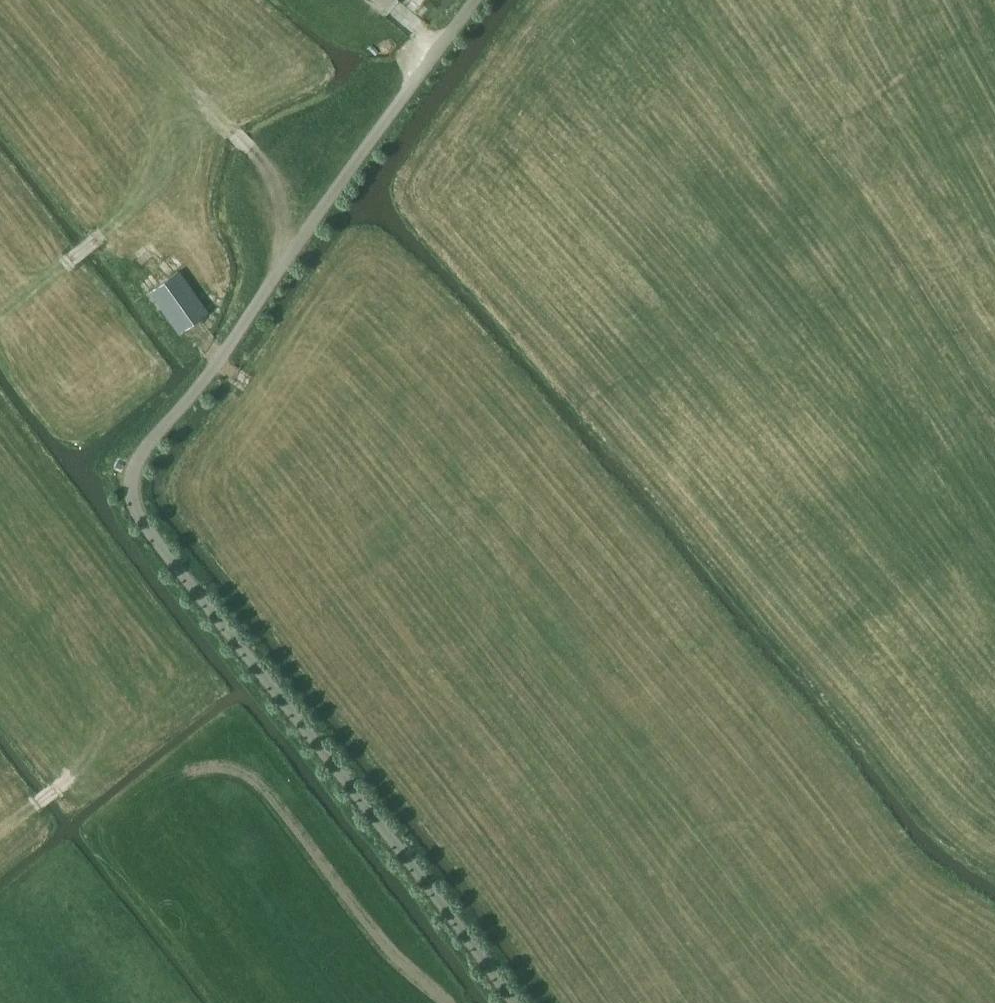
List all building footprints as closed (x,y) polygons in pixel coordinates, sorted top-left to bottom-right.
[(150,291),(179,333),(208,314),(178,271),(150,291)]
